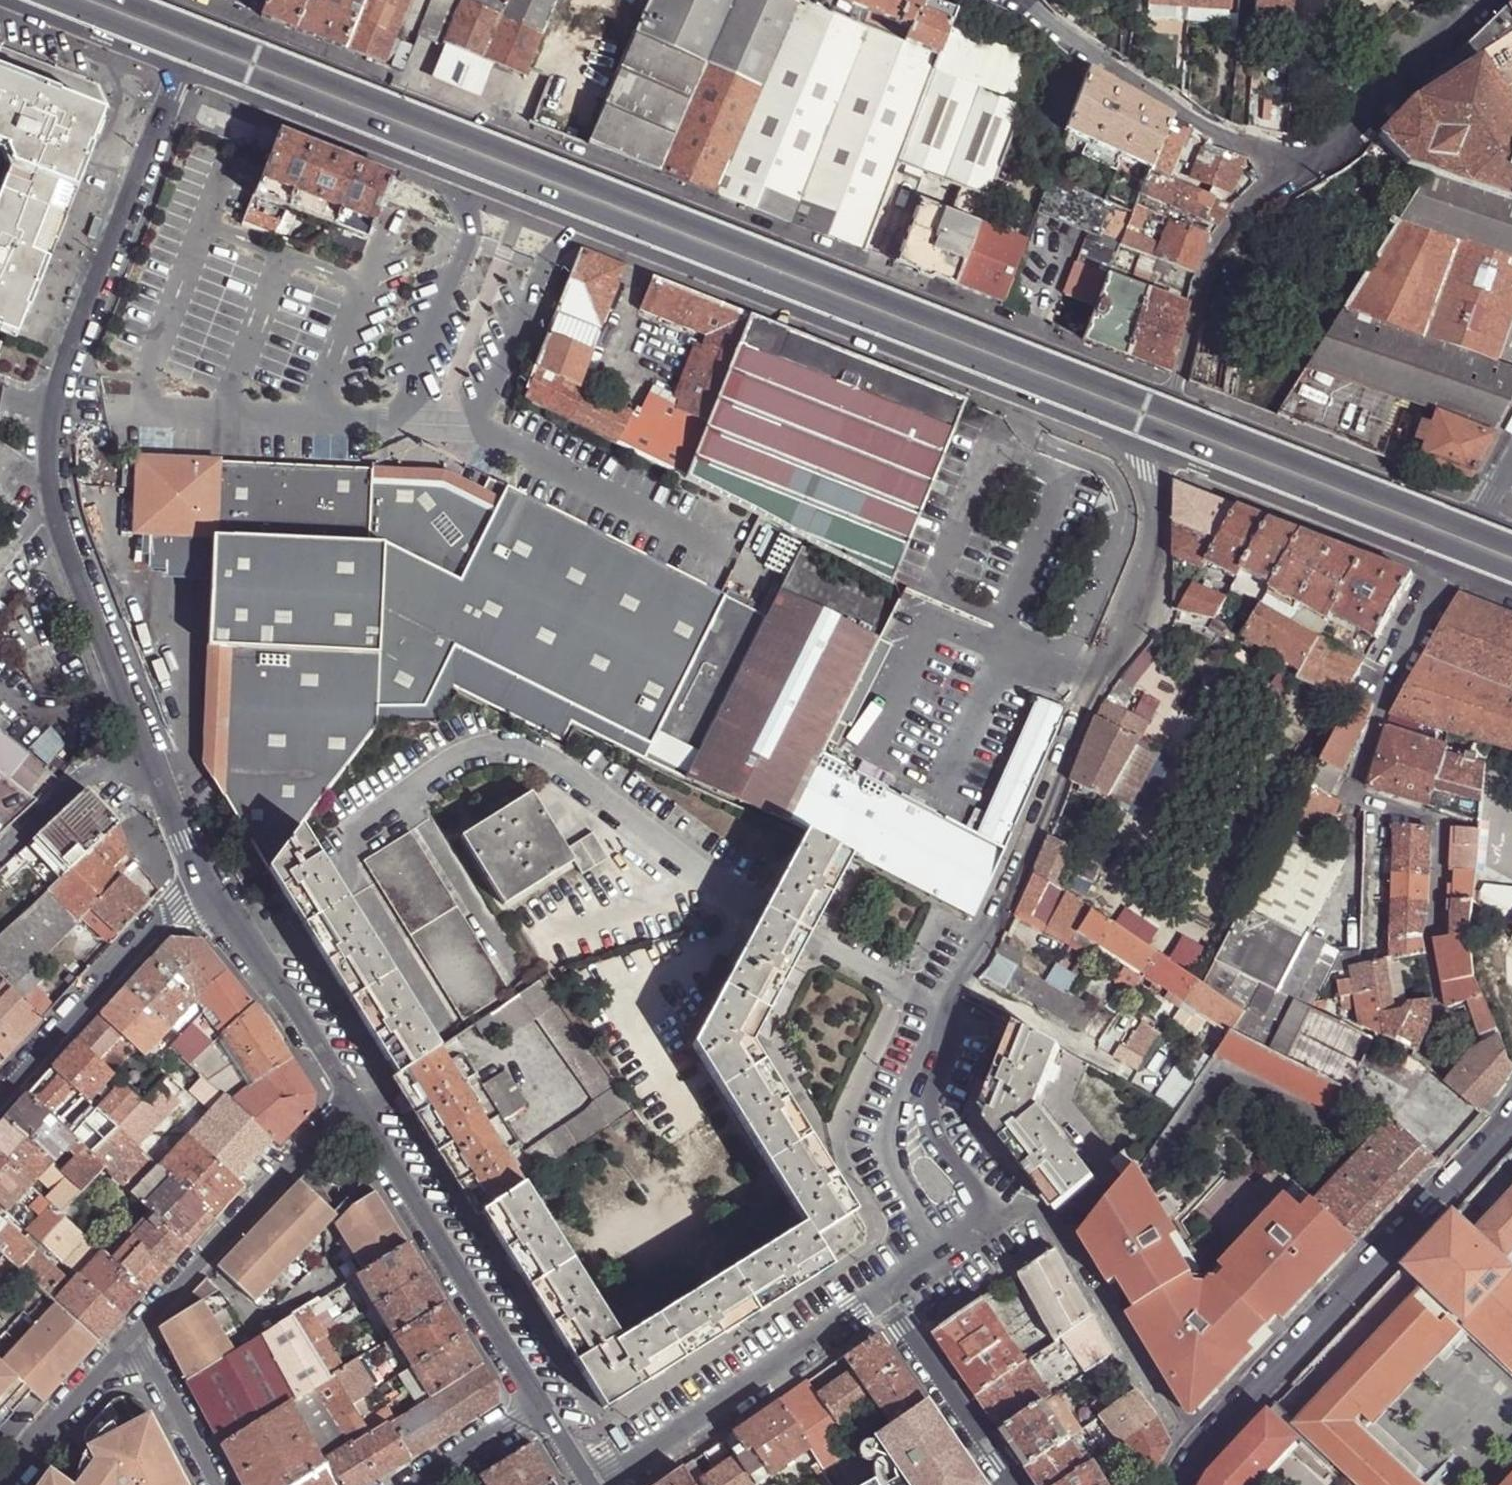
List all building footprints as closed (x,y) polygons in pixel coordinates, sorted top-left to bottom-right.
[(295,30),(307,0),(268,0),(263,15),(262,17),(278,23),(295,30)] [(344,49),(364,0),(307,0),(295,30),(320,39),(344,49)] [(344,49),(384,65),(410,0),(364,0),(344,49)] [(444,44),(462,0),(433,0),(419,36),(443,46),(444,44)] [(484,60),(503,16),(485,8),(489,0),(462,0),(444,44),(484,60)] [(543,33),(558,0),(509,0),(503,16),(543,33)] [(798,0),(651,0),(637,33),(706,64),(667,159),(680,164),(674,178),(717,194),(798,0)] [(936,66),(940,55),(906,41),(802,0),(798,0),(717,194),(746,205),(756,181),(841,215),(833,238),(864,250),(875,222),(879,214),(888,189),(898,163),(936,66)] [(906,41),(912,27),(837,0),(802,0),(906,41)] [(951,26),(957,11),(928,0),(837,0),(912,27),(906,41),(940,55),(951,26)] [(1188,7),(1228,11),(1229,0),(1188,0),(1188,7)] [(1290,24),(1291,0),(1255,0),(1254,21),(1290,24)] [(1377,136),(1404,166),(1427,173),(1426,175),(1511,203),(1511,1),(1510,3),(1442,69),(1377,136)] [(1147,17),(1187,20),(1188,7),(1148,4),(1147,17)] [(1188,7),(1187,20),(1227,24),(1228,11),(1188,7)] [(491,63),(525,76),(527,71),(543,33),(503,16),(484,60),(491,63)] [(1253,33),(1289,35),(1290,24),(1254,21),(1253,33)] [(936,66),(1024,101),(1039,59),(951,26),(940,55),(936,66)] [(661,173),(667,159),(706,64),(637,33),(607,102),(589,145),(661,173)] [(391,67),(404,73),(414,48),(401,42),(391,67)] [(484,60),(444,44),(443,46),(436,62),(430,78),(478,96),(484,81),(491,63),(484,60)] [(21,337),(109,108),(99,86),(18,54),(0,47),(0,328),(21,337)] [(959,185),(988,196),(996,175),(1024,101),(936,66),(898,163),(910,167),(959,185)] [(1150,168),(1170,116),(1169,115),(1170,113),(1169,113),(1168,114),(1146,101),(1147,100),(1145,99),(1145,101),(1144,100),(1144,99),(1143,98),(1142,99),(1121,86),(1121,85),(1120,84),(1119,86),(1117,84),(1118,83),(1117,82),(1116,83),(1093,70),(1093,68),(1092,68),(1092,69),(1089,68),(1066,131),(1135,161),(1150,168)] [(1266,133),(1285,138),(1290,107),(1286,106),(1270,101),(1266,133)] [(1189,126),(1170,116),(1150,168),(1150,169),(1166,178),(1170,167),(1189,126)] [(297,138),(284,132),(274,156),(258,197),(290,210),(316,145),(297,138)] [(1212,147),(1207,142),(1205,141),(1191,176),(1231,192),(1246,157),(1212,147)] [(331,152),(316,145),(290,210),(337,228),(362,164),(331,152)] [(661,173),(674,178),(680,164),(667,159),(661,173)] [(1150,169),(1150,168),(1135,161),(1125,185),(1141,192),(1150,169)] [(376,169),(362,164),(337,228),(369,241),(382,205),(394,176),(376,169)] [(1217,226),(1229,207),(1213,198),(1169,179),(1166,178),(1150,169),(1141,192),(1217,226)] [(996,175),(988,196),(999,201),(1008,180),(996,175)] [(1426,175),(1399,220),(1498,252),(1505,232),(1498,230),(1503,216),(1510,219),(1511,212),(1511,203),(1426,175)] [(1109,274),(1120,244),(1126,229),(1128,225),(1131,216),(1133,211),(1048,178),(1040,197),(1035,211),(1089,232),(1078,262),(1109,274)] [(746,205),(833,238),(841,215),(756,181),(746,205)] [(949,213),(977,224),(988,196),(959,185),(949,213)] [(1241,196),(1248,190),(1243,185),(1237,191),(1241,196)] [(1028,211),(1034,213),(1035,211),(1040,197),(1031,193),(1024,209),(1028,211)] [(897,263),(954,285),(977,224),(949,213),(920,201),(897,263)] [(1143,220),(1148,208),(1136,203),(1133,211),(1131,216),(1143,220)] [(1510,219),(1503,216),(1498,230),(1505,232),(1498,252),(1511,256),(1511,212),(1510,219)] [(1168,225),(1171,218),(1160,214),(1157,220),(1168,225)] [(1140,229),(1143,220),(1131,216),(1128,225),(1140,229)] [(1196,274),(1208,236),(1209,234),(1171,218),(1168,225),(1161,243),(1155,258),(1158,259),(1173,265),(1196,274)] [(1498,252),(1399,220),(1343,309),(1367,317),(1452,345),(1449,353),(1452,354),(1460,370),(1474,363),(1483,378),(1489,375),(1494,360),(1511,313),(1511,256),(1498,252)] [(954,285),(1001,303),(1024,242),(977,224),(954,285)] [(1151,256),(1155,258),(1161,243),(1126,229),(1120,244),(1151,256)] [(625,267),(582,250),(573,273),(558,311),(601,328),(625,267)] [(1152,278),(1154,270),(1158,259),(1155,258),(1151,256),(1144,275),(1152,278)] [(1169,277),(1173,265),(1158,259),(1154,270),(1169,277)] [(1083,340),(1126,357),(1148,290),(1109,274),(1083,340)] [(1213,274),(1201,323),(1234,317),(1249,314),(1267,308),(1271,295),(1213,274)] [(679,412),(709,424),(751,316),(669,284),(653,278),(640,310),(706,336),(678,412),(679,412)] [(1170,374),(1187,305),(1148,290),(1126,357),(1170,374)] [(1343,309),(1322,343),(1344,352),(1357,333),(1357,327),(1362,330),(1367,317),(1343,309)] [(601,328),(558,311),(523,399),(686,480),(699,447),(670,433),(641,419),(579,389),(601,328)] [(890,586),(966,401),(947,394),(878,366),(798,335),(751,316),(709,424),(699,447),(686,480),(752,512),(890,586)] [(1189,381),(1224,396),(1227,373),(1229,357),(1233,331),(1234,317),(1201,323),(1189,381)] [(1511,398),(1511,391),(1499,384),(1509,366),(1494,360),(1489,375),(1483,378),(1474,363),(1460,370),(1452,354),(1449,353),(1452,345),(1367,317),(1362,330),(1357,327),(1357,333),(1344,352),(1322,343),(1307,368),(1401,400),(1436,413),(1492,435),(1511,398)] [(1227,373),(1240,375),(1242,359),(1246,333),(1233,331),(1229,357),(1227,373)] [(1499,384),(1511,391),(1511,367),(1509,366),(1499,384)] [(1292,421),(1381,456),(1401,400),(1307,368),(1303,373),(1316,378),(1312,390),(1314,391),(1307,409),(1298,405),(1292,421)] [(1229,398),(1236,400),(1240,375),(1227,373),(1224,396),(1229,398)] [(1277,416),(1292,421),(1298,405),(1299,404),(1287,399),(1285,402),(1277,416)] [(641,419),(670,433),(679,412),(678,412),(648,400),(641,419)] [(670,433),(699,447),(709,424),(679,412),(670,433)] [(1468,478),(1492,435),(1436,413),(1431,427),(1424,442),(1419,458),(1468,478)] [(1414,439),(1424,442),(1431,427),(1420,422),(1414,439)] [(472,438),(405,436),(404,460),(441,461),(441,459),(472,459),(472,438)] [(690,773),(763,623),(702,591),(486,488),(480,500),(477,506),(437,487),(374,484),(374,476),(126,463),(122,538),(137,539),(135,568),(152,569),(151,576),(199,579),(190,743),(267,870),(300,826),(336,776),(374,726),(428,726),(457,680),(557,731),(567,712),(690,773)] [(477,506),(480,500),(439,480),(374,476),(374,484),(437,487),(477,506)] [(1176,483),(1175,523),(1174,556),(1202,569),(1206,562),(1238,507),(1211,496),(1176,483)] [(1251,512),(1238,507),(1206,562),(1237,578),(1270,520),(1251,512)] [(1270,520),(1237,578),(1233,585),(1262,602),(1302,533),(1282,525),(1270,520)] [(1261,606),(1242,637),(1272,654),(1334,545),(1312,536),(1302,533),(1262,602),(1261,606)] [(687,779),(787,823),(821,754),(835,724),(875,644),(896,600),(834,564),(800,545),(763,623),(690,773),(687,779)] [(1322,633),(1323,630),(1305,619),(1310,610),(1328,621),(1332,614),(1365,557),(1345,549),(1334,545),(1272,654),(1299,671),(1300,671),(1322,633)] [(1394,569),(1365,557),(1332,614),(1377,639),(1413,577),(1394,569)] [(1172,609),(1177,611),(1178,611),(1191,589),(1173,581),(1172,590),(1172,609)] [(1225,598),(1194,584),(1191,589),(1178,611),(1213,620),(1225,598)] [(1459,595),(1392,716),(1511,751),(1511,615),(1459,595)] [(1175,621),(1207,629),(1236,647),(1242,637),(1213,620),(1178,611),(1177,611),(1176,616),(1175,621)] [(1341,702),(1362,664),(1367,657),(1322,633),(1300,671),(1299,671),(1294,678),(1341,702)] [(1150,643),(1135,660),(1145,669),(1160,654),(1150,643)] [(891,651),(875,644),(835,724),(850,732),(891,651)] [(1116,685),(1106,701),(1120,708),(1129,691),(1116,685)] [(1348,705),(1347,705),(1319,761),(1342,772),(1367,719),(1372,705),(1352,695),(1348,705)] [(977,835),(821,754),(787,823),(833,844),(831,847),(849,856),(851,857),(933,900),(973,921),(1065,710),(1038,698),(1034,709),(990,809),(977,835)] [(1100,710),(1096,718),(1071,783),(1103,799),(1103,798),(1137,741),(1147,723),(1120,708),(1106,701),(1100,710)] [(1449,748),(1387,728),(1378,753),(1366,787),(1429,807),(1446,755),(1447,755),(1449,748)] [(62,779),(49,769),(0,729),(0,837),(62,779)] [(1137,741),(1103,798),(1119,808),(1120,806),(1125,809),(1137,790),(1131,786),(1134,781),(1139,784),(1156,754),(1150,751),(1151,749),(1137,741)] [(1446,755),(1429,807),(1452,814),(1478,822),(1484,766),(1447,755),(1446,755)] [(58,758),(49,769),(62,779),(71,768),(58,758)] [(1342,772),(1319,761),(1306,785),(1330,797),(1342,772)] [(1346,861),(1318,846),(1341,802),(1330,797),(1306,785),(1215,963),(1263,987),(1278,994),(1307,937),(1346,861)] [(39,837),(63,864),(55,872),(61,879),(92,849),(119,825),(118,823),(112,817),(93,797),(88,791),(39,837)] [(503,907),(574,863),(567,850),(532,794),(461,838),(503,907)] [(1391,963),(1423,957),(1420,937),(1426,914),(1427,849),(1429,829),(1396,824),(1396,826),(1392,826),(1391,848),(1395,849),(1391,961),(1391,963)] [(92,849),(125,880),(127,878),(122,874),(125,871),(123,869),(118,865),(128,854),(119,825),(92,849)] [(332,878),(300,826),(267,870),(285,899),(291,907),(347,997),(382,1054),(397,1079),(436,1052),(439,1050),(332,878)] [(1474,872),(1478,830),(1456,829),(1456,841),(1454,871),(1474,872)] [(808,933),(849,856),(831,847),(805,833),(764,909),(690,1048),(802,1225),(804,1224),(813,1239),(854,1212),(833,1179),(749,1045),(808,933)] [(510,995),(411,834),(364,863),(462,1024),(510,995)] [(567,850),(574,863),(583,876),(609,860),(593,834),(567,850)] [(39,837),(30,845),(60,880),(61,879),(55,872),(63,864),(39,837)] [(1035,872),(1055,885),(1070,857),(1071,846),(1050,837),(1043,853),(1035,872)] [(61,879),(60,880),(49,890),(79,920),(80,921),(97,939),(112,945),(150,904),(125,880),(92,849),(61,879)] [(1470,902),(1470,901),(1474,872),(1454,871),(1453,903),(1470,902)] [(1101,946),(1115,926),(1055,885),(1035,872),(1017,911),(1078,942),(1048,984),(1067,995),(1067,994),(1101,946)] [(4,979),(9,984),(39,957),(79,920),(49,890),(13,924),(0,935),(0,975),(4,979)] [(1479,892),(1478,894),(1476,893),(1475,903),(1511,923),(1511,896),(1479,892)] [(1451,937),(1468,934),(1470,902),(1453,903),(1451,937)] [(1148,978),(1161,958),(1115,926),(1101,946),(1148,978)] [(1493,966),(1501,971),(1493,986),(1511,997),(1511,932),(1493,966)] [(1444,1009),(1468,1001),(1480,1040),(1473,1043),(1477,1053),(1498,1042),(1478,997),(1468,975),(1468,934),(1451,937),(1446,938),(1436,940),(1444,1009)] [(1283,1059),(1330,970),(1338,971),(1345,969),(1345,964),(1360,961),(1360,949),(1339,953),(1307,937),(1278,994),(1263,987),(1245,1015),(1232,1033),(1283,1059)] [(158,953),(151,961),(196,1002),(198,999),(214,1013),(228,1031),(254,1005),(200,940),(171,939),(158,953)] [(996,952),(1018,965),(1026,952),(1003,939),(996,952)] [(1095,1011),(1067,994),(1067,995),(1048,984),(1018,965),(996,952),(993,959),(983,974),(1081,1033),(1095,1011)] [(11,987),(41,1020),(53,1008),(34,989),(46,978),(39,957),(9,984),(11,987)] [(1187,1005),(1201,985),(1161,958),(1148,978),(1187,1005)] [(196,1002),(151,961),(135,978),(125,988),(171,1029),(196,1002)] [(1394,1016),(1391,963),(1391,961),(1360,967),(1351,969),(1355,993),(1394,1016)] [(72,988),(77,983),(72,977),(67,982),(72,988)] [(541,984),(510,1004),(525,1025),(536,1021),(594,1104),(587,1114),(589,1117),(587,1118),(599,1135),(632,1113),(541,984)] [(1203,987),(1201,985),(1187,1005),(1210,1020),(1231,1035),(1232,1033),(1245,1015),(1203,987)] [(41,1020),(11,987),(0,997),(0,1053),(5,1059),(21,1042),(41,1020)] [(146,1056),(171,1029),(125,988),(112,1003),(101,1015),(132,1044),(146,1056)] [(1341,1007),(1357,1005),(1361,1025),(1385,1037),(1394,1016),(1355,993),(1339,996),(1341,1007)] [(1338,996),(1322,998),(1314,1010),(1327,1016),(1338,996)] [(202,1056),(228,1031),(214,1013),(198,999),(196,1002),(206,1012),(181,1038),(172,1048),(192,1066),(202,1056)] [(1385,1037),(1415,1052),(1429,1023),(1431,1002),(1430,1000),(1410,1006),(1411,1011),(1394,1016),(1385,1037)] [(171,1029),(181,1038),(206,1012),(196,1002),(171,1029)] [(510,1004),(489,1018),(500,1033),(504,1039),(525,1025),(510,1004)] [(202,1056),(231,1082),(220,1092),(225,1097),(280,1147),(293,1132),(302,1123),(315,1109),(315,1095),(259,1008),(258,1009),(254,1005),(228,1031),(202,1056)] [(1210,1020),(1187,1005),(1173,1023),(1195,1039),(1210,1020)] [(1388,1118),(1428,1066),(1425,1064),(1397,1050),(1389,1064),(1366,1053),(1374,1039),(1327,1016),(1314,1010),(1285,1060),(1371,1103),(1388,1118)] [(98,1063),(118,1041),(127,1049),(132,1044),(101,1015),(86,1031),(76,1042),(98,1063)] [(489,1018),(474,1027),(486,1043),(500,1033),(489,1018)] [(1054,1069),(1062,1052),(1017,1026),(993,1082),(981,1110),(990,1114),(986,1123),(1056,1213),(1096,1181),(1038,1108),(1054,1069)] [(1153,1044),(1133,1031),(1118,1055),(1138,1068),(1153,1044)] [(1371,1103),(1285,1060),(1283,1059),(1232,1033),(1231,1035),(1216,1056),(1351,1125),(1371,1103)] [(98,1063),(107,1071),(127,1049),(118,1041),(98,1063)] [(115,1086),(118,1082),(107,1071),(98,1063),(76,1042),(61,1058),(51,1069),(84,1099),(88,1103),(109,1080),(115,1086)] [(1498,1042),(1477,1053),(1455,1076),(1449,1083),(1482,1110),(1487,1104),(1493,1097),(1511,1065),(1505,1061),(1498,1042)] [(397,1079),(393,1081),(410,1108),(448,1171),(477,1217),(481,1215),(521,1188),(436,1052),(397,1079)] [(1066,1104),(1083,1063),(1062,1052),(1054,1069),(1038,1108),(1096,1181),(1115,1165),(1113,1163),(1066,1104)] [(1201,1062),(1208,1066),(1214,1058),(1207,1053),(1201,1062)] [(1187,1054),(1164,1087),(1185,1100),(1208,1066),(1201,1062),(1187,1054)] [(231,1082),(202,1056),(192,1066),(220,1092),(231,1082)] [(1482,1110),(1449,1083),(1428,1066),(1388,1118),(1391,1121),(1434,1161),(1459,1135),(1482,1110)] [(60,1125),(84,1099),(51,1069),(38,1082),(27,1095),(60,1125)] [(160,1070),(140,1091),(133,1085),(128,1090),(142,1103),(167,1076),(160,1070)] [(505,1074),(483,1088),(504,1122),(526,1108),(505,1074)] [(183,1090),(167,1076),(142,1103),(117,1130),(133,1144),(183,1090)] [(117,1130),(142,1103),(128,1090),(121,1084),(97,1111),(117,1130)] [(1152,1102),(1173,1114),(1175,1115),(1185,1100),(1164,1087),(1152,1102)] [(105,1167),(93,1156),(72,1137),(69,1133),(64,1129),(60,1125),(27,1095),(14,1108),(4,1119),(53,1164),(65,1150),(75,1159),(63,1173),(82,1191),(105,1167)] [(259,1169),(280,1147),(225,1097),(198,1126),(189,1136),(244,1186),(259,1169)] [(93,1156),(117,1130),(97,1111),(72,1137),(93,1156)] [(191,1120),(184,1113),(170,1128),(184,1141),(189,1136),(198,1126),(191,1120)] [(589,1117),(587,1114),(525,1155),(538,1177),(599,1135),(587,1118),(589,1117)] [(82,1191),(63,1173),(53,1164),(4,1119),(0,1124),(0,1157),(31,1185),(38,1178),(58,1196),(51,1203),(52,1205),(62,1214),(82,1191)] [(1421,1176),(1434,1161),(1391,1121),(1366,1148),(1410,1188),(1421,1176)] [(197,1236),(214,1218),(159,1168),(146,1155),(139,1149),(133,1144),(117,1130),(93,1156),(105,1167),(155,1213),(130,1241),(112,1260),(146,1291),(154,1282),(176,1258),(197,1236)] [(244,1186),(189,1136),(184,1141),(159,1168),(214,1218),(225,1206),(244,1186)] [(1397,1201),(1410,1188),(1366,1148),(1341,1175),(1383,1215),(1397,1201)] [(1343,1258),(1358,1243),(1315,1203),(1296,1185),(1212,1275),(1210,1283),(1207,1291),(1192,1286),(1186,1276),(1197,1269),(1188,1253),(1180,1257),(1170,1241),(1178,1237),(1127,1151),(1113,1163),(1115,1165),(1127,1180),(1079,1238),(1092,1260),(1099,1252),(1114,1276),(1122,1271),(1143,1305),(1134,1310),(1126,1315),(1141,1342),(1182,1410),(1199,1411),(1207,1403),(1231,1377),(1283,1323),(1343,1258)] [(31,1185),(0,1157),(0,1204),(8,1211),(31,1185)] [(268,1216),(217,1269),(254,1304),(332,1223),(364,1274),(408,1246),(374,1191),(365,1180),(346,1200),(351,1207),(336,1217),(333,1213),(328,1209),(319,1200),(326,1194),(311,1172),(298,1184),(268,1216)] [(1370,1230),(1383,1215),(1341,1175),(1317,1201),(1315,1203),(1358,1243),(1370,1230)] [(617,1337),(523,1187),(521,1188),(481,1215),(511,1262),(575,1364),(609,1342),(617,1337)] [(1503,1259),(1511,1250),(1511,1191),(1473,1232),(1453,1213),(1427,1241),(1511,1319),(1511,1268),(1503,1259)] [(333,1204),(326,1194),(319,1200),(328,1209),(333,1204)] [(48,1209),(52,1205),(51,1203),(45,1199),(41,1203),(48,1209)] [(346,1200),(333,1213),(336,1217),(351,1207),(346,1200)] [(65,1217),(62,1214),(52,1205),(48,1209),(28,1230),(42,1242),(65,1217)] [(62,1261),(85,1235),(65,1217),(42,1242),(53,1252),(62,1261)] [(3,1254),(19,1267),(34,1250),(1,1221),(0,1220),(0,1251),(3,1254)] [(831,1267),(813,1239),(804,1224),(802,1225),(656,1318),(683,1361),(773,1304),(831,1267)] [(104,1253),(112,1260),(130,1241),(121,1234),(104,1253)] [(1188,1253),(1178,1237),(1170,1241),(1180,1257),(1188,1253)] [(1452,1314),(1511,1370),(1511,1319),(1427,1241),(1401,1268),(1422,1287),(1293,1425),(1357,1484),(1417,1484),(1350,1422),(1452,1314)] [(45,1260),(53,1252),(42,1242),(34,1250),(19,1267),(48,1294),(64,1277),(45,1260)] [(417,1260),(408,1246),(364,1274),(361,1275),(379,1305),(427,1276),(417,1260)] [(1092,1317),(1054,1250),(1016,1276),(1055,1343),(1092,1317)] [(1503,1259),(1511,1268),(1511,1250),(1503,1259)] [(1118,1282),(1134,1310),(1143,1305),(1122,1271),(1114,1276),(1099,1252),(1092,1260),(1109,1287),(1118,1282)] [(77,1275),(122,1316),(131,1307),(146,1291),(112,1260),(104,1253),(84,1274),(78,1267),(74,1272),(77,1275)] [(75,1278),(77,1275),(74,1272),(70,1269),(67,1272),(75,1278)] [(100,1341),(122,1316),(77,1275),(75,1278),(55,1300),(100,1341)] [(379,1305),(361,1275),(352,1281),(368,1308),(369,1308),(371,1311),(375,1308),(379,1305)] [(434,1288),(427,1276),(379,1305),(375,1308),(393,1338),(445,1306),(434,1288)] [(1210,1283),(1186,1276),(1192,1286),(1207,1291),(1210,1283)] [(159,1330),(188,1384),(235,1354),(202,1303),(219,1292),(207,1280),(174,1315),(169,1323),(159,1330)] [(331,1300),(328,1296),(293,1318),(311,1348),(326,1339),(313,1318),(329,1308),(326,1304),(331,1300)] [(17,1395),(23,1400),(31,1392),(42,1403),(100,1341),(55,1300),(0,1361),(0,1412),(17,1395)] [(1022,1357),(982,1300),(933,1335),(941,1347),(971,1390),(976,1398),(1026,1363),(1022,1357)] [(451,1316),(445,1306),(393,1338),(399,1348),(412,1367),(463,1335),(451,1316)] [(338,1331),(360,1317),(356,1311),(334,1325),(338,1331)] [(1452,1314),(1350,1422),(1417,1484),(1426,1484),(1367,1429),(1459,1331),(1511,1380),(1511,1370),(1452,1314)] [(1111,1355),(1092,1317),(1055,1343),(1047,1348),(1029,1361),(1026,1363),(976,1398),(990,1418),(1001,1434),(1044,1404),(1056,1395),(1111,1355)] [(235,1354),(188,1384),(208,1420),(222,1445),(288,1405),(311,1390),(330,1378),(311,1348),(293,1318),(235,1354)] [(612,1346),(609,1342),(575,1364),(604,1410),(621,1399),(674,1367),(683,1361),(656,1318),(612,1346)] [(919,1402),(921,1400),(895,1362),(875,1334),(843,1357),(873,1399),(889,1422),(919,1402)] [(472,1349),(463,1335),(412,1367),(430,1396),(482,1365),(472,1349)] [(393,1338),(369,1353),(373,1359),(378,1357),(382,1363),(392,1356),(391,1354),(399,1348),(393,1338)] [(326,1339),(311,1348),(330,1378),(334,1376),(334,1375),(344,1369),(326,1339)] [(1029,1361),(1047,1348),(1043,1343),(1025,1355),(1029,1361)] [(363,1357),(367,1354),(367,1353),(363,1346),(353,1352),(358,1360),(363,1357)] [(373,1359),(369,1353),(367,1354),(363,1357),(367,1363),(373,1359)] [(873,1399),(843,1357),(832,1364),(841,1378),(831,1386),(816,1396),(807,1382),(777,1403),(808,1450),(817,1463),(821,1470),(852,1448),(836,1425),(873,1399)] [(364,1372),(357,1361),(344,1369),(334,1375),(334,1376),(352,1405),(398,1376),(394,1370),(381,1378),(374,1366),(364,1372)] [(491,1378),(482,1365),(430,1396),(395,1419),(387,1424),(410,1459),(452,1432),(498,1404),(497,1402),(495,1388),(497,1387),(491,1378)] [(327,1460),(370,1433),(363,1422),(352,1405),(334,1376),(330,1378),(311,1390),(288,1405),(320,1464),(327,1460)] [(1156,1420),(1136,1393),(1107,1413),(1101,1418),(1105,1422),(1108,1420),(1121,1439),(1119,1441),(1122,1445),(1156,1420)] [(23,1400),(17,1395),(0,1412),(0,1425),(23,1400)] [(1081,1432),(1056,1395),(1044,1404),(1069,1440),(1081,1432)] [(177,1468),(144,1407),(139,1403),(123,1402),(117,1403),(110,1407),(86,1434),(85,1439),(86,1445),(96,1464),(80,1484),(186,1484),(177,1468)] [(885,1484),(965,1484),(966,1481),(965,1473),(962,1469),(959,1466),(951,1462),(952,1460),(949,1456),(952,1452),(952,1447),(951,1445),(947,1443),(947,1440),(925,1407),(923,1408),(919,1402),(889,1422),(888,1423),(888,1424),(872,1436),(882,1449),(889,1449),(895,1459),(893,1463),(892,1469),(893,1475),(895,1480),(885,1484)] [(705,1478),(694,1462),(681,1470),(691,1484),(757,1484),(808,1450),(777,1403),(738,1431),(702,1456),(713,1472),(705,1478)] [(1069,1440),(1044,1404),(1001,1434),(1015,1454),(1026,1471),(1069,1440)] [(288,1405),(222,1445),(238,1476),(243,1484),(287,1484),(320,1464),(288,1405)] [(1101,1418),(1107,1413),(1101,1405),(1079,1420),(1085,1429),(1101,1418)] [(387,1424),(395,1419),(388,1407),(363,1422),(370,1433),(371,1434),(387,1424)] [(1295,1442),(1266,1414),(1207,1475),(1202,1484),(1253,1484),(1295,1442)] [(1114,1459),(1126,1451),(1152,1483),(1165,1454),(1171,1447),(1156,1420),(1122,1445),(1110,1453),(1114,1459)] [(387,1424),(371,1434),(370,1433),(327,1460),(340,1484),(368,1484),(371,1483),(410,1459),(387,1424)] [(1082,1459),(1069,1440),(1026,1471),(1036,1484),(1066,1484),(1089,1469),(1085,1463),(1088,1460),(1086,1457),(1082,1459)] [(481,1475),(487,1484),(550,1484),(555,1482),(548,1470),(531,1443),(481,1475)] [(327,1460),(320,1464),(287,1484),(340,1484),(327,1460)] [(831,1484),(827,1478),(821,1470),(817,1463),(812,1465),(826,1484),(829,1484),(831,1484)] [(1094,1465),(1089,1469),(1066,1484),(1106,1484),(1094,1465)] [(681,1470),(660,1484),(691,1484),(681,1470)] [(51,1475),(43,1484),(65,1484),(51,1475)] [(1504,1484),(1511,1484),(1511,1476),(1504,1484)]
